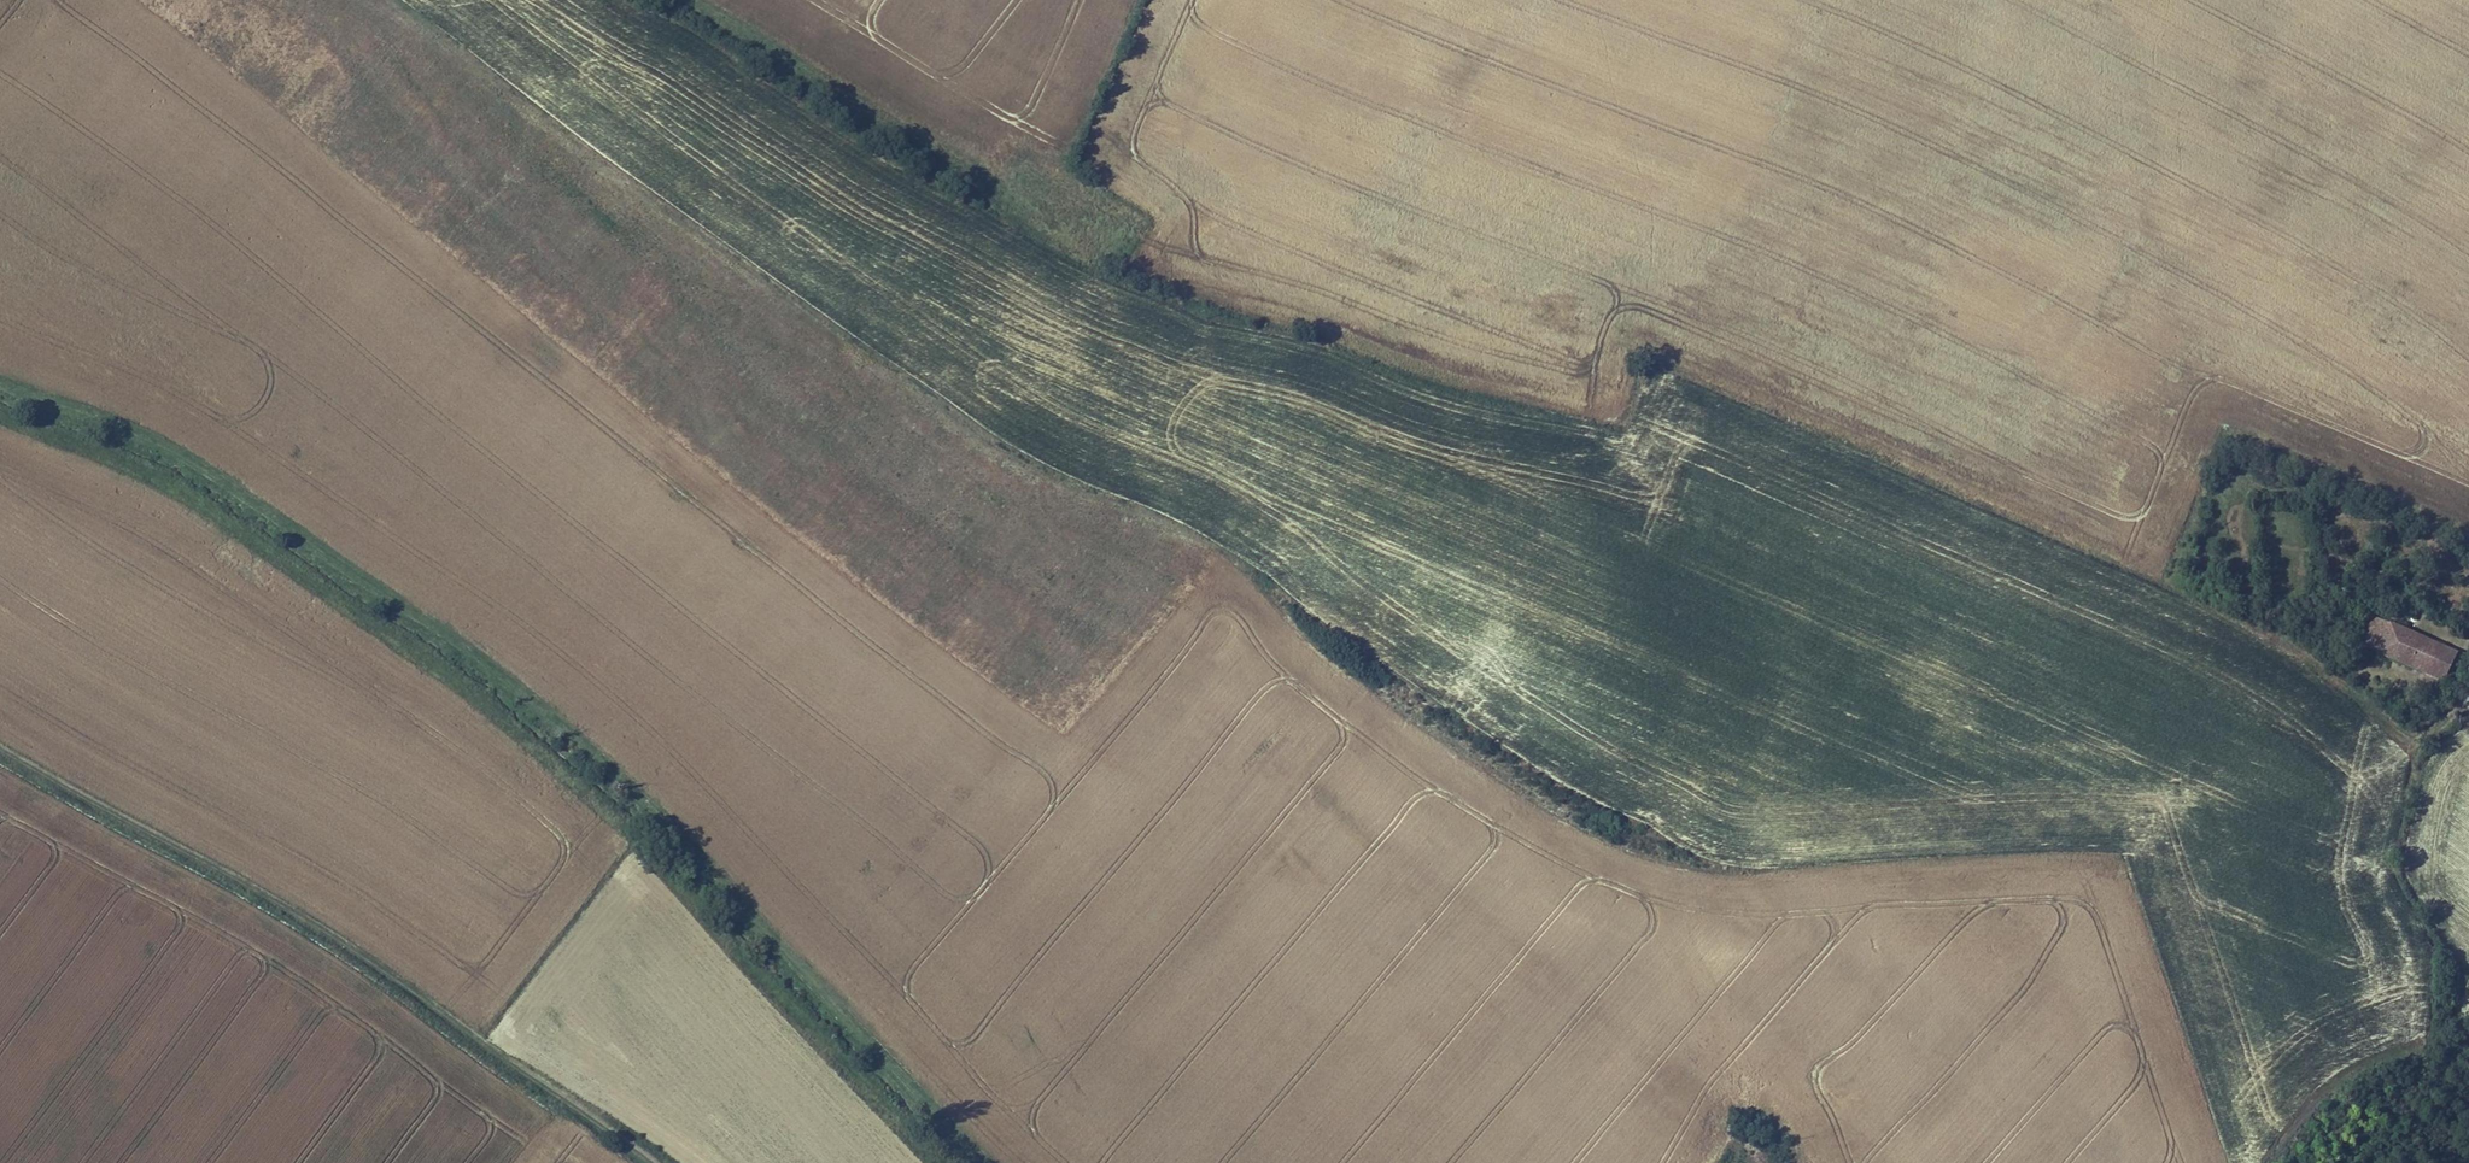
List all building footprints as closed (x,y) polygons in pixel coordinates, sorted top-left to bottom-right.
[(2356,648),(2427,679),(2438,651),(2368,620),(2356,648)] [(2438,651),(2427,679),(2440,685),(2452,657),(2438,651)]
